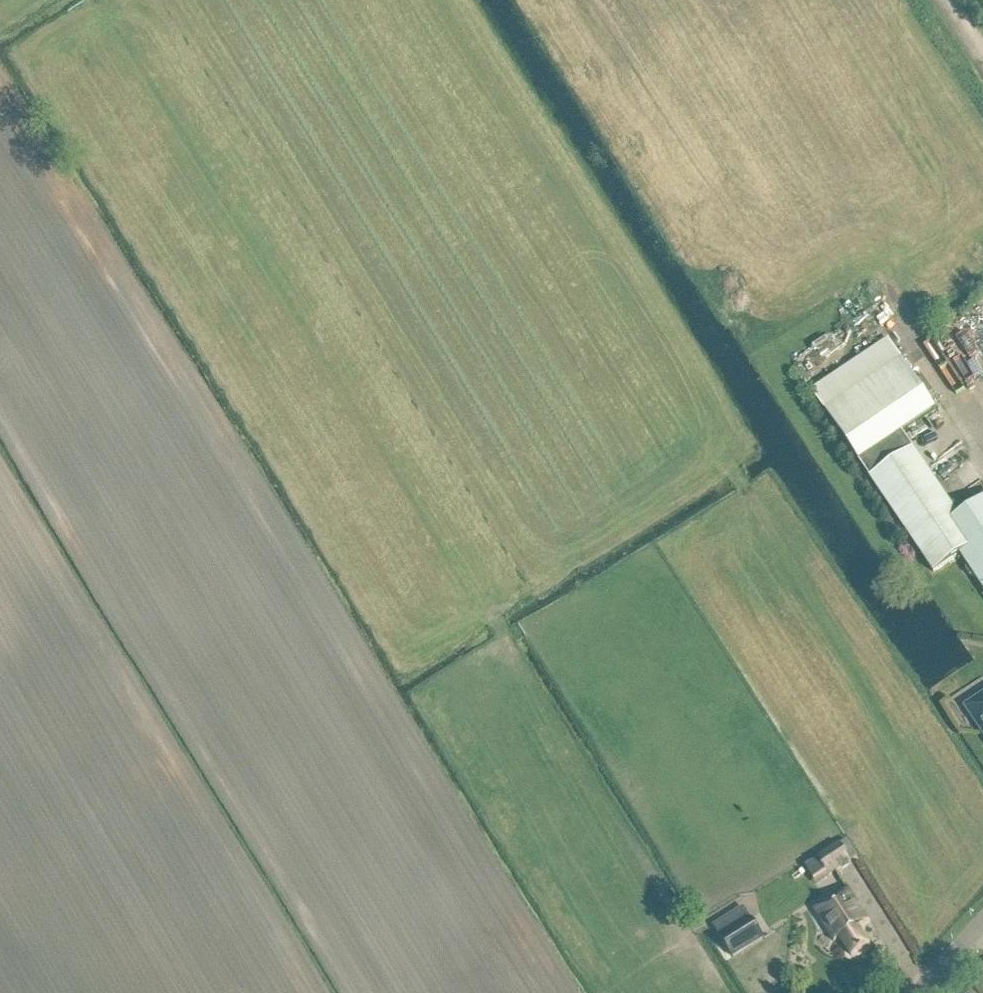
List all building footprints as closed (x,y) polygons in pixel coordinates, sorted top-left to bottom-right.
[(938,412),(889,340),(813,391),(936,573),(962,555),(982,586),(982,503),(960,519),(903,435),(938,412)] [(971,708),(982,726),(982,700),(971,708)] [(829,878),(853,863),(840,845),(817,859),(829,878)] [(869,946),(858,928),(868,922),(848,890),(814,911),(834,943),(840,940),(852,957),(869,946)] [(734,959),(766,940),(753,918),(720,937),(734,959)]
